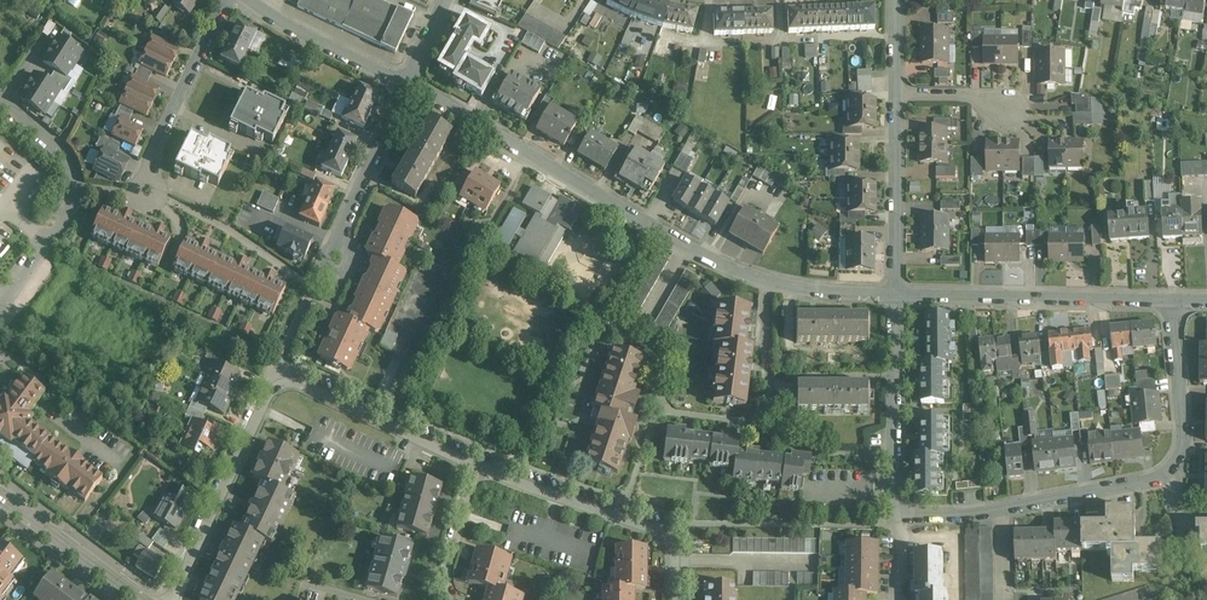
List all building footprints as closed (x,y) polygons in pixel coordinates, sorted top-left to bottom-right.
[(172,4),(189,16),(200,0),(175,0),(172,4)] [(297,8),(342,28),(352,5),(341,0),(301,0),(297,8)] [(377,0),(355,0),(352,5),(342,28),(381,45),(397,9),(377,0)] [(470,6),(495,17),(501,2),(498,0),(473,0),(470,6)] [(606,4),(634,17),(642,0),(609,0),(606,4)] [(649,0),(642,0),(634,17),(662,27),(670,7),(656,3),(649,0)] [(1054,9),(1061,10),(1062,0),(1056,0),(1054,9)] [(1085,8),(1093,9),(1094,8),(1095,0),(1086,0),(1085,8)] [(1101,5),(1123,9),(1121,17),(1122,17),(1124,4),(1125,0),(1102,0),(1101,5)] [(1124,4),(1131,5),(1131,2),(1136,3),(1135,8),(1142,9),(1143,0),(1125,0),(1124,4)] [(1161,7),(1166,7),(1166,9),(1183,12),(1185,0),(1162,0),(1161,7)] [(1183,12),(1203,15),(1206,0),(1185,0),(1183,12)] [(597,5),(591,1),(583,13),(589,16),(597,5)] [(1131,5),(1124,4),(1122,17),(1131,19),(1133,9),(1132,8),(1132,6),(1131,5)] [(697,12),(684,10),(670,7),(662,27),(692,32),(697,12)] [(1153,8),(1146,7),(1144,20),(1151,22),(1153,11),(1153,8)] [(163,14),(155,8),(145,21),(153,26),(163,14)] [(874,8),(845,9),(846,30),(874,29),(874,8)] [(381,45),(380,47),(396,54),(413,16),(397,9),(381,45)] [(845,9),(816,10),(817,31),(846,30),(845,9)] [(816,10),(788,11),(789,32),(817,31),(816,10)] [(1160,12),(1153,11),(1151,22),(1150,24),(1151,25),(1158,26),(1160,12)] [(771,12),(743,13),(743,34),(772,33),(771,12)] [(743,13),(714,13),(714,35),(743,34),(743,13)] [(602,17),(596,14),(589,25),(595,29),(602,17)] [(566,37),(525,15),(517,27),(557,49),(566,37)] [(954,15),(938,15),(938,23),(954,23),(954,15)] [(491,31),(464,16),(453,34),(455,36),(437,67),(455,77),(466,59),(473,46),(480,50),(491,31)] [(257,34),(238,25),(229,42),(248,52),(257,34)] [(1158,26),(1151,25),(1149,38),(1155,39),(1158,26)] [(947,30),(922,29),(922,47),(948,46),(947,30)] [(169,38),(156,32),(153,38),(166,45),(169,38)] [(979,32),(971,32),(971,48),(980,48),(979,32)] [(1031,47),(1031,32),(1023,32),(1023,48),(1031,47)] [(544,43),(527,33),(521,44),(538,54),(544,43)] [(633,37),(625,34),(621,45),(628,48),(633,37)] [(81,52),(58,37),(51,50),(75,65),(78,60),(78,57),(81,52)] [(153,38),(152,38),(145,51),(173,64),(179,51),(166,45),(153,38)] [(1001,38),(984,38),(984,64),(1001,64),(1001,38)] [(1018,38),(1001,38),(1001,64),(1018,64),(1018,38)] [(248,52),(229,42),(220,60),(239,69),(248,52)] [(805,58),(817,57),(817,44),(805,45),(805,58)] [(948,46),(922,47),(922,63),(948,63),(948,46)] [(707,50),(700,49),(697,63),(704,64),(707,50)] [(75,65),(51,50),(43,62),(65,76),(69,71),(72,70),(75,65)] [(173,64),(145,51),(139,64),(140,64),(153,71),(166,77),(173,64)] [(1064,51),(1038,51),(1038,68),(1064,68),(1064,51)] [(466,59),(455,77),(453,80),(481,97),(489,83),(494,75),(493,75),(466,59)] [(153,71),(140,64),(137,71),(150,77),(153,71)] [(1064,68),(1038,68),(1038,85),(1064,85),(1064,68)] [(496,70),(493,75),(494,75),(489,83),(495,87),(503,74),(496,70)] [(950,70),(935,70),(935,78),(950,78),(950,70)] [(150,77),(137,71),(134,78),(147,84),(150,77)] [(59,90),(35,74),(27,86),(52,102),(59,90)] [(540,92),(510,75),(498,97),(501,98),(496,106),(520,120),(524,112),(527,114),(540,92)] [(134,78),(132,77),(126,90),(153,103),(159,90),(147,84),(134,78)] [(871,77),(857,78),(858,92),(861,92),(872,92),(871,77)] [(52,102),(27,86),(19,99),(44,114),(52,102)] [(359,87),(356,86),(353,92),(356,94),(352,104),(371,112),(378,95),(359,87)] [(153,103),(126,90),(119,103),(121,104),(134,110),(147,116),(153,103)] [(858,92),(842,93),(842,101),(847,101),(847,100),(861,100),(861,92),(858,92)] [(262,102),(246,94),(229,127),(254,139),(256,136),(272,144),(284,119),(281,118),(285,109),(263,99),(262,102)] [(1091,98),(1071,94),(1072,105),(1075,105),(1091,105),(1091,98)] [(546,97),(535,114),(543,118),(550,107),(550,108),(554,101),(546,97)] [(861,100),(847,100),(847,101),(847,114),(874,114),(874,100),(861,100)] [(134,110),(121,104),(118,110),(131,116),(134,110)] [(371,112),(352,104),(347,113),(344,112),(341,118),(344,120),(363,129),(371,112)] [(1092,113),(1091,105),(1075,105),(1076,113),(1092,113)] [(550,108),(550,107),(543,118),(536,131),(564,146),(565,143),(568,138),(569,139),(570,136),(572,132),(577,123),(550,108)] [(131,116),(118,110),(115,117),(119,119),(128,123),(131,116)] [(1093,125),(1092,113),(1076,113),(1073,113),(1074,126),(1093,125)] [(874,114),(847,114),(847,127),(847,128),(861,128),(874,128),(874,114)] [(1170,131),(1172,120),(1159,118),(1157,129),(1170,131)] [(128,123),(119,119),(112,134),(136,146),(143,130),(128,123)] [(642,123),(634,119),(627,132),(634,136),(637,132),(642,123)] [(952,119),(934,119),(934,129),(946,129),(952,129),(952,119)] [(452,134),(428,120),(412,149),(435,162),(452,134)] [(663,131),(644,120),(642,123),(637,132),(656,143),(663,131)] [(861,128),(847,128),(847,127),(842,127),(842,135),(844,135),(861,135),(861,128)] [(934,129),(920,129),(920,146),(946,145),(946,129),(934,129)] [(579,136),(572,132),(570,136),(569,139),(568,138),(565,143),(572,147),(578,138),(579,136)] [(357,142),(337,133),(329,151),(349,160),(357,142)] [(617,150),(590,134),(578,155),(605,170),(617,150)] [(842,135),(825,135),(825,143),(830,143),(844,143),(844,135),(842,135)] [(209,141),(207,145),(191,137),(174,169),(199,182),(201,178),(218,187),(230,162),(226,160),(230,152),(209,141)] [(124,150),(105,138),(100,148),(109,153),(120,158),(124,150)] [(584,141),(578,138),(572,147),(570,150),(576,154),(584,141)] [(1066,141),(1049,142),(1050,167),(1066,167),(1066,141)] [(1083,142),(1066,141),(1066,167),(1083,167),(1083,142)] [(1003,142),(987,142),(987,171),(1003,171),(1003,142)] [(1019,142),(1003,142),(1003,171),(1019,171),(1019,142)] [(844,143),(830,143),(830,156),(858,156),(858,143),(844,143)] [(946,145),(920,146),(920,163),(946,163),(946,145)] [(435,162),(412,149),(392,185),(415,198),(435,162)] [(664,167),(635,149),(618,179),(627,184),(625,187),(631,191),(633,187),(647,196),(664,167)] [(349,160),(329,151),(322,169),(341,178),(349,160)] [(120,158),(109,153),(100,171),(123,182),(132,164),(120,158)] [(687,157),(681,154),(673,166),(679,170),(687,157)] [(858,156),(830,156),(830,170),(844,170),(857,170),(858,156)] [(687,157),(679,170),(686,174),(693,161),(687,157)] [(1043,157),(1035,157),(1035,177),(1043,177),(1043,157)] [(983,177),(983,158),(971,158),(971,177),(983,177)] [(1204,162),(1181,163),(1182,177),(1205,176),(1204,162)] [(778,176),(759,165),(752,177),(771,187),(778,176)] [(308,172),(295,166),(292,172),(305,178),(308,172)] [(956,167),(936,167),(936,178),(956,178),(956,167)] [(500,187),(475,173),(467,185),(460,198),(485,212),(500,187)] [(861,185),(861,178),(844,178),(842,178),(842,186),(847,186),(847,185),(861,185)] [(467,185),(457,179),(450,192),(460,198),(467,185)] [(700,188),(686,180),(673,202),(687,210),(700,188)] [(1153,182),(1144,182),(1145,202),(1154,201),(1154,199),(1153,182)] [(335,191),(315,183),(307,200),(327,209),(335,191)] [(861,185),(847,185),(847,186),(847,199),(874,199),(874,185),(861,185)] [(513,255),(549,272),(567,233),(576,237),(588,210),(559,197),(558,200),(529,187),(521,206),(534,212),(524,235),(522,235),(513,255)] [(737,187),(730,200),(736,204),(744,191),(737,187)] [(713,196),(700,188),(687,210),(701,218),(713,196)] [(262,191),(256,206),(273,213),(279,199),(262,191)] [(728,204),(713,196),(701,218),(715,226),(728,204)] [(1182,197),(1170,197),(1170,198),(1162,199),(1163,224),(1163,239),(1183,238),(1182,204),(1182,197)] [(874,199),(847,199),(847,213),(848,213),(864,213),(875,212),(874,199)] [(1162,199),(1154,199),(1154,201),(1155,220),(1163,224),(1162,199)] [(327,209),(307,200),(299,218),(319,227),(327,209)] [(960,202),(941,202),(941,210),(960,210),(960,202)] [(1202,237),(1201,204),(1182,204),(1183,238),(1202,237)] [(122,217),(104,208),(91,236),(98,239),(101,237),(105,239),(105,242),(118,248),(121,246),(125,248),(124,251),(137,224),(129,220),(132,215),(124,212),(122,217)] [(495,240),(508,247),(526,216),(513,208),(495,240)] [(386,211),(379,225),(380,228),(376,237),(373,238),(367,252),(368,256),(375,259),(371,267),(372,270),(368,278),(365,280),(360,289),(391,304),(395,295),(394,292),(397,285),(400,284),(404,276),(403,272),(396,269),(403,254),(402,251),(407,240),(410,239),(416,225),(415,221),(389,210),(386,211)] [(777,230),(743,210),(729,235),(762,255),(777,230)] [(1147,212),(1127,213),(1128,216),(1130,240),(1149,238),(1147,212)] [(864,213),(848,213),(848,220),(855,225),(855,222),(864,222),(864,213)] [(848,220),(839,215),(839,241),(846,241),(846,239),(855,239),(855,225),(848,220)] [(1128,216),(1109,217),(1111,241),(1130,240),(1128,216)] [(948,217),(923,217),(922,234),(948,234),(948,232),(949,232),(949,219),(948,219),(948,217)] [(155,233),(137,224),(124,251),(131,254),(134,252),(138,254),(138,258),(151,264),(154,262),(159,264),(170,240),(162,236),(164,231),(157,228),(155,233)] [(818,225),(810,233),(819,241),(827,233),(818,225)] [(1100,226),(1091,227),(1093,246),(1101,245),(1100,226)] [(313,240),(290,230),(281,250),(289,253),(289,254),(295,257),(296,256),(304,260),(313,240)] [(980,246),(980,230),(971,230),(971,246),(980,246)] [(1035,231),(1026,231),(1026,247),(1035,247),(1035,231)] [(1043,231),(1035,231),(1035,247),(1043,247),(1043,231)] [(948,234),(922,234),(922,251),(948,251),(948,248),(949,248),(949,236),(948,236),(948,234)] [(1066,236),(1049,237),(1049,262),(1067,262),(1066,236)] [(1083,236),(1066,236),(1067,262),(1083,262),(1083,236)] [(1003,262),(1003,237),(986,237),(986,262),(1003,262)] [(1020,237),(1003,237),(1003,262),(1020,262),(1020,237)] [(855,239),(846,239),(846,241),(846,271),(872,271),(872,239),(855,239)] [(199,248),(186,241),(173,269),(206,284),(219,257),(206,251),(209,246),(202,242),(199,248)] [(669,261),(656,254),(652,260),(665,268),(669,261)] [(753,254),(749,262),(757,265),(760,257),(753,254)] [(237,265),(219,257),(206,284),(239,300),(252,272),(244,269),(247,264),(239,260),(237,265)] [(114,261),(106,258),(102,267),(110,270),(114,261)] [(960,258),(941,258),(941,266),(960,266),(960,258)] [(665,268),(652,260),(649,267),(661,274),(665,268)] [(661,274),(649,267),(645,273),(657,280),(661,274)] [(698,278),(685,270),(682,277),(694,284),(698,278)] [(145,275),(137,271),(133,281),(141,285),(145,275)] [(265,278),(252,272),(239,300),(273,315),(285,288),(272,282),(275,277),(267,273),(265,278)] [(657,280),(645,273),(641,279),(654,286),(657,280)] [(694,284),(682,277),(678,283),(691,290),(694,284)] [(654,286),(641,279),(638,285),(650,293),(654,286)] [(711,282),(704,287),(714,300),(721,295),(711,282)] [(691,290),(678,283),(674,289),(687,297),(691,290)] [(650,293),(638,285),(634,292),(646,299),(650,293)] [(391,304),(360,289),(356,299),(357,302),(353,311),(350,312),(346,320),(340,317),(336,318),(331,331),(332,334),(328,342),(325,343),(319,355),(320,359),(347,371),(350,370),(356,357),(355,354),(359,344),(362,343),(368,330),(375,333),(378,332),(382,323),(381,320),(384,313),(387,312),(391,304)] [(687,297),(674,289),(671,296),(683,303),(687,297)] [(646,299),(634,292),(630,298),(643,305),(646,299)] [(188,297),(180,293),(176,303),(184,307),(188,297)] [(683,303),(671,296),(667,302),(680,309),(683,303)] [(643,305),(630,298),(627,304),(639,311),(643,305)] [(680,309),(667,302),(663,308),(676,316),(680,309)] [(639,311),(627,304),(623,310),(635,318),(639,311)] [(730,307),(717,306),(716,318),(715,318),(714,332),(713,345),(720,345),(745,348),(746,348),(747,333),(748,333),(749,326),(748,326),(750,310),(737,308),(731,307),(730,307)] [(676,316),(663,308),(660,315),(672,322),(676,316)] [(224,312),(216,309),(211,319),(219,322),(224,312)] [(635,318),(623,310),(619,317),(632,324),(635,318)] [(672,322),(660,315),(656,321),(669,328),(672,322)] [(832,316),(796,316),(796,343),(832,343),(832,316)] [(870,316),(832,316),(832,343),(870,343),(870,316)] [(951,317),(927,317),(928,364),(944,364),(951,364),(951,317)] [(669,328),(656,321),(652,327),(665,334),(669,328)] [(255,328),(248,324),(244,334),(251,337),(255,328)] [(976,324),(968,325),(970,339),(977,338),(976,324)] [(1154,324),(1131,326),(1133,347),(1134,350),(1136,349),(1136,348),(1146,347),(1146,348),(1156,347),(1154,324)] [(1131,326),(1111,328),(1113,350),(1114,350),(1114,349),(1121,349),(1133,347),(1131,326)] [(665,334),(652,327),(648,334),(661,341),(665,334)] [(1091,330),(1070,332),(1072,352),(1078,351),(1079,362),(1090,361),(1089,350),(1093,350),(1091,330)] [(393,347),(397,336),(387,332),(383,343),(393,347)] [(1070,332),(1048,335),(1052,370),(1062,369),(1060,353),(1072,352),(1070,332)] [(1038,336),(1020,338),(1022,358),(1025,358),(1025,364),(1034,363),(1033,357),(1040,356),(1040,354),(1038,336)] [(1009,339),(994,340),(994,341),(996,361),(997,372),(1012,370),(1013,370),(1011,358),(1009,339)] [(994,341),(979,342),(981,363),(982,363),(983,374),(993,373),(992,362),(996,361),(994,341)] [(745,348),(720,345),(718,357),(716,371),(717,371),(715,383),(748,387),(750,371),(751,371),(751,365),(753,349),(746,348),(745,348)] [(644,360),(612,349),(598,393),(592,409),(602,412),(591,443),(585,462),(617,473),(628,440),(630,441),(636,423),(630,422),(639,395),(633,393),(644,360)] [(1096,349),(1097,375),(1104,375),(1103,349),(1096,349)] [(1121,349),(1114,349),(1114,350),(1115,362),(1122,361),(1121,349)] [(227,358),(213,351),(209,360),(212,362),(212,361),(223,366),(227,358)] [(1047,353),(1040,354),(1040,356),(1041,368),(1049,367),(1047,353)] [(1019,357),(1011,358),(1013,370),(1012,370),(1013,379),(1021,378),(1019,357)] [(223,366),(212,361),(212,362),(206,375),(208,376),(208,375),(232,387),(233,386),(239,373),(223,366)] [(928,364),(922,364),(922,403),(944,403),(944,364),(928,364)] [(1200,364),(1199,384),(1206,384),(1206,364),(1200,364)] [(1156,393),(1155,379),(1149,379),(1149,371),(1136,371),(1137,393),(1156,393)] [(1106,375),(1107,397),(1120,396),(1119,374),(1106,375)] [(232,387),(208,375),(208,376),(201,389),(203,390),(203,389),(228,401),(228,400),(234,387),(233,386),(232,387)] [(29,423),(33,418),(28,415),(44,393),(24,378),(7,400),(0,395),(0,452),(4,455),(5,453),(27,470),(33,463),(47,474),(46,475),(68,492),(69,490),(85,502),(102,479),(83,464),(84,462),(70,452),(69,453),(29,423)] [(715,383),(714,390),(713,403),(726,404),(726,405),(732,406),(733,405),(746,407),(748,387),(715,383)] [(870,384),(796,384),(796,411),(870,411),(870,384)] [(228,401),(203,389),(203,390),(197,402),(197,403),(207,407),(223,415),(230,401),(228,400),(228,401)] [(1157,394),(1126,397),(1127,397),(1128,408),(1134,407),(1136,425),(1139,424),(1155,423),(1160,422),(1157,394)] [(207,407),(197,403),(197,402),(193,400),(189,407),(204,414),(207,407)] [(204,414),(189,407),(185,417),(191,420),(192,419),(200,423),(204,414)] [(1078,414),(1070,414),(1072,432),(1080,431),(1078,414)] [(1034,415),(1024,416),(1025,428),(1026,428),(1027,437),(1036,436),(1034,415)] [(921,457),(937,457),(944,457),(944,418),(921,418),(921,457)] [(200,423),(192,419),(191,420),(179,445),(192,451),(196,443),(199,442),(213,448),(220,432),(200,423)] [(1155,423),(1139,424),(1140,432),(1141,434),(1149,433),(1156,432),(1155,423)] [(685,429),(678,428),(678,431),(667,430),(663,461),(689,464),(690,461),(700,462),(703,436),(685,434),(685,429)] [(1025,428),(1019,428),(1021,446),(1028,445),(1027,437),(1026,428),(1025,428)] [(1140,432),(1111,435),(1114,460),(1143,457),(1142,449),(1141,434),(1140,432)] [(721,438),(703,436),(700,462),(710,463),(709,467),(734,470),(736,453),(737,453),(739,439),(728,437),(729,434),(721,433),(721,438)] [(1111,433),(1088,435),(1091,464),(1114,462),(1114,460),(1111,435),(1111,433)] [(1149,433),(1141,434),(1142,449),(1151,448),(1149,433)] [(1073,439),(1054,441),(1057,470),(1076,468),(1073,439)] [(1054,441),(1034,443),(1037,472),(1057,470),(1054,441)] [(297,456),(269,442),(252,478),(263,483),(265,484),(265,483),(281,491),(297,456)] [(1021,449),(1005,450),(1008,478),(1024,476),(1021,449)] [(759,451),(750,450),(750,455),(737,453),(736,453),(734,470),(732,483),(754,485),(754,481),(764,482),(767,457),(758,456),(759,451)] [(811,457),(791,455),(791,460),(767,457),(764,482),(782,485),(781,490),(799,492),(801,476),(808,477),(811,457)] [(937,457),(921,457),(916,457),(916,495),(938,495),(937,457)] [(442,487),(411,478),(396,528),(427,537),(433,516),(434,516),(437,509),(435,508),(442,487)] [(263,483),(254,503),(252,503),(250,508),(251,509),(241,529),(243,530),(263,540),(272,544),(294,497),(281,491),(265,483),(265,484),(263,483)] [(171,485),(163,500),(166,502),(157,519),(175,529),(183,514),(182,514),(185,506),(186,506),(190,499),(190,498),(191,495),(171,485)] [(1206,496),(1198,496),(1198,504),(1206,504),(1206,496)] [(1135,512),(1107,512),(1107,527),(1082,527),(1082,552),(1112,551),(1112,582),(1134,582),(1134,572),(1162,572),(1161,546),(1135,546),(1135,512)] [(1069,552),(1069,523),(1061,523),(1055,523),(1055,532),(1056,532),(1056,552),(1069,552)] [(1082,527),(1082,523),(1074,523),(1069,523),(1069,552),(1082,552),(1082,527)] [(241,529),(235,526),(225,546),(224,546),(221,553),(222,554),(212,573),(241,587),(263,540),(243,530),(241,529)] [(172,538),(160,529),(151,541),(154,542),(153,543),(163,550),(172,538)] [(1020,532),(1015,532),(1015,562),(1029,562),(1028,533),(1020,532)] [(1042,561),(1042,532),(1034,533),(1028,533),(1029,562),(1042,561)] [(1047,532),(1042,532),(1042,561),(1056,561),(1056,552),(1056,532),(1055,532),(1047,532)] [(153,543),(140,533),(135,539),(149,549),(153,543)] [(979,536),(964,536),(965,592),(980,592),(980,588),(980,581),(980,575),(980,568),(980,561),(980,555),(980,548),(980,541),(979,536)] [(412,548),(381,539),(366,589),(397,598),(403,577),(404,577),(407,569),(406,569),(412,548)] [(0,543),(0,570),(8,576),(21,559),(0,543)] [(879,544),(848,544),(848,545),(848,557),(878,557),(878,545),(879,545),(879,544)] [(164,562),(147,551),(146,552),(139,547),(134,555),(141,560),(137,568),(154,578),(164,562)] [(645,549),(616,548),(616,589),(633,589),(633,590),(645,590),(645,549)] [(510,560),(477,550),(468,583),(489,589),(501,592),(510,560)] [(942,554),(916,554),(916,595),(921,595),(943,595),(942,554)] [(878,557),(848,557),(848,569),(847,569),(879,569),(878,569),(878,557)] [(879,569),(847,569),(848,569),(848,581),(878,582),(878,570),(879,569)] [(0,570),(0,595),(12,579),(8,576),(0,570)] [(212,573),(200,599),(235,599),(241,587),(212,573)] [(51,574),(34,597),(37,599),(86,599),(51,574)] [(878,582),(848,581),(848,593),(866,594),(878,594),(878,582)] [(708,586),(708,594),(704,594),(704,599),(737,599),(737,595),(733,595),(733,586),(708,586)] [(1104,599),(1151,599),(1153,599),(1149,586),(1104,599)] [(501,592),(489,589),(486,599),(521,599),(522,598),(501,592)] [(616,589),(604,589),(604,599),(633,599),(633,590),(633,589),(616,589)] [(965,592),(965,599),(981,599),(980,595),(980,592),(965,592)]
